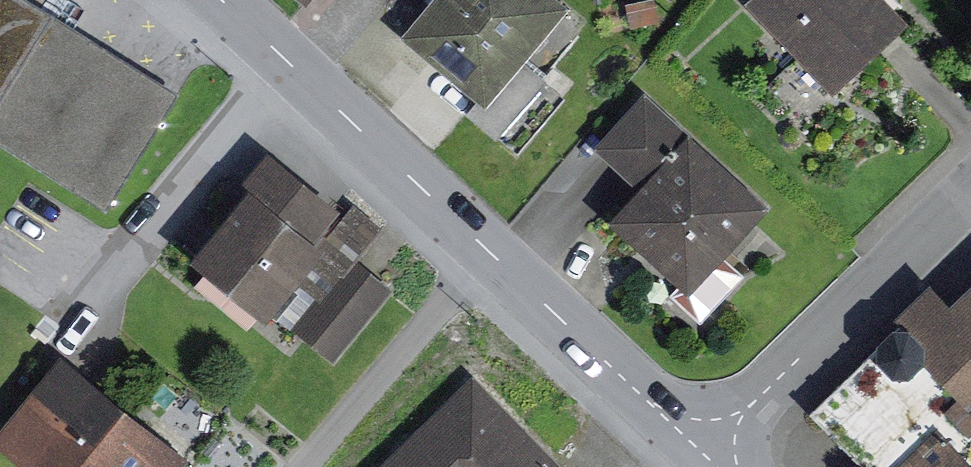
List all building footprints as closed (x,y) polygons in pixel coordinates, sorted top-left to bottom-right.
[(109,204),(185,96),(47,0),(0,0),(0,128),(109,204)] [(496,105),(536,57),(579,4),(574,0),(440,0),(411,35),(488,98),(496,105)] [(897,0),(769,0),(756,15),(844,96),(916,18),(897,0)] [(536,57),(496,105),(488,98),(480,107),(512,133),(559,76),(536,57)] [(690,288),(765,207),(646,97),(600,147),(624,169),(647,191),(618,222),(690,288)] [(410,297),(360,261),(384,229),(286,158),(208,266),(355,372),(410,297)] [(941,410),(969,381),(970,383),(970,310),(964,317),(939,292),(876,355),(880,359),(823,416),(875,466),(904,466),(951,420),(941,410)] [(71,362),(5,439),(37,466),(194,466),(71,362)] [(486,379),(401,466),(578,466),(486,379)] [(957,450),(939,466),(970,466),(970,464),(957,450)]
